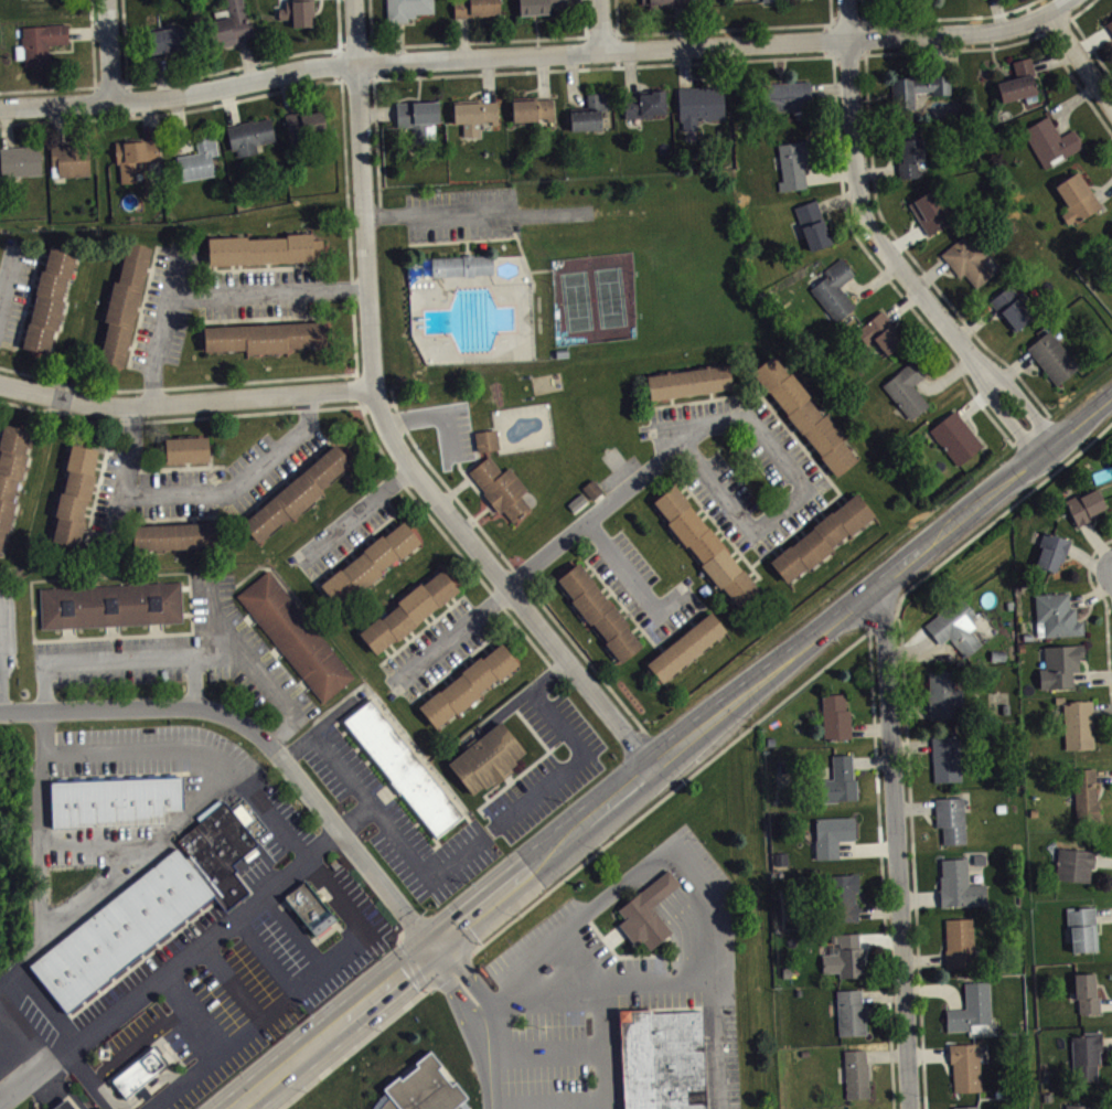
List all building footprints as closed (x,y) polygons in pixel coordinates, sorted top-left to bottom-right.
[(229,17),(225,0),(243,0),(247,18),(247,22),(247,24),(252,23),(256,38),(211,49),(205,22),(229,17)] [(285,0),(285,8),(278,8),(279,20),(291,19),(291,28),(311,26),(311,20),(314,20),(314,0),(291,0),(285,0)] [(387,22),(408,22),(408,18),(416,18),(415,13),(434,13),(433,0),(386,0),(387,22)] [(493,15),(493,13),(500,13),(499,0),(454,0),(455,18),(493,15)] [(520,14),(519,0),(565,0),(566,9),(548,9),(548,13),(520,14)] [(641,6),(649,4),(649,10),(683,8),(683,1),(689,1),(689,0),(641,0),(641,6)] [(781,9),(781,2),(791,2),(791,0),(766,0),(766,10),(781,9)] [(22,26),(22,36),(21,36),(21,45),(15,45),(17,60),(23,58),(24,65),(49,64),(47,44),(68,44),(66,23),(45,24),(45,26),(22,26)] [(148,53),(147,31),(183,26),(186,49),(148,53)] [(995,82),(1002,102),(1024,95),(1026,103),(1037,99),(1030,74),(1034,73),(1029,56),(1012,61),(1016,76),(995,82)] [(915,108),(892,109),(891,78),(912,76),(912,78),(932,77),(932,75),(950,75),(951,93),(932,94),(932,89),(913,90),(915,108)] [(810,81),(810,110),(761,113),(758,83),(810,81)] [(676,87),(678,120),(682,120),(682,130),(696,129),(696,120),(724,118),(723,85),(676,87)] [(624,118),(623,95),(639,95),(639,90),(664,89),(665,113),(652,114),(652,116),(624,118)] [(569,108),(570,130),(601,129),(600,110),(609,110),(608,93),(586,93),(587,107),(569,108)] [(513,121),(512,100),(550,98),(553,120),(513,121)] [(452,100),(453,121),(462,121),(462,136),(479,135),(479,121),(490,120),(491,124),(499,124),(496,102),(481,102),(481,99),(452,100)] [(395,103),(396,127),(410,126),(411,138),(426,137),(425,126),(430,126),(430,122),(438,121),(437,100),(395,103)] [(284,115),(290,141),(309,137),(308,131),(325,127),(322,110),(310,113),(309,108),(284,115)] [(1042,169),(1082,146),(1072,129),(1060,136),(1048,115),(1020,130),(1042,169)] [(226,127),(232,150),(235,149),(237,157),(257,152),(255,145),(276,139),(270,117),(253,121),(253,120),(239,122),(239,125),(226,127)] [(901,161),(898,161),(898,179),(921,175),(921,170),(917,170),(917,161),(923,160),(920,129),(899,130),(901,161)] [(175,157),(180,180),(214,175),(211,156),(217,154),(213,131),(195,135),(197,152),(175,157)] [(114,141),(116,163),(119,163),(120,182),(139,181),(139,161),(160,160),(159,139),(114,141)] [(777,145),(782,181),(777,181),(779,191),(806,188),(803,164),(812,163),(809,139),(777,145)] [(51,177),(50,146),(88,143),(89,175),(51,177)] [(40,174),(39,146),(0,148),(0,175),(40,174)] [(1054,185),(1067,205),(1065,206),(1067,210),(1060,214),(1067,224),(1073,220),(1074,223),(1101,205),(1077,170),(1054,185)] [(906,203),(928,235),(953,218),(934,188),(906,203)] [(793,206),(810,249),(832,242),(816,199),(793,206)] [(940,253),(959,277),(963,274),(976,287),(994,273),(984,262),(991,256),(969,231),(940,253)] [(209,264),(313,259),(312,233),(207,238),(209,264)] [(121,366),(150,247),(125,241),(95,359),(121,366)] [(49,245),(78,253),(53,354),(20,345),(49,245)] [(494,274),(431,276),(431,274),(408,276),(407,259),(430,259),(430,257),(462,256),(462,254),(473,254),(473,255),(493,255),(494,274)] [(809,289),(827,275),(823,270),(841,256),(854,275),(838,286),(854,306),(835,322),(809,289)] [(988,300),(1014,331),(1033,316),(1008,285),(988,300)] [(856,331),(864,342),(872,338),(885,354),(902,341),(889,326),(891,323),(880,310),(856,331)] [(203,326),(328,320),(328,346),(203,354),(203,326)] [(1025,348),(1056,384),(1078,367),(1048,329),(1025,348)] [(773,354),(859,458),(837,476),(751,373),(773,354)] [(880,385),(909,418),(928,405),(912,385),(928,372),(915,356),(880,385)] [(646,373),(731,363),(734,387),(649,398),(646,373)] [(928,429),(956,466),(981,445),(953,409),(928,429)] [(33,430),(0,556),(0,435),(3,423),(33,430)] [(163,437),(207,435),(209,460),(164,462),(163,437)] [(480,459),(502,457),(500,437),(478,439),(480,459)] [(334,441),(353,462),(257,542),(240,521),(334,441)] [(71,442),(98,449),(76,545),(49,540),(71,442)] [(467,472),(489,455),(501,470),(507,465),(528,489),(521,493),(533,509),(510,527),(467,472)] [(675,483),(761,589),(735,609),(652,503),(675,483)] [(585,495),(595,507),(606,499),(595,486),(585,495)] [(857,491),(876,515),(789,584),(770,559),(857,491)] [(1110,517),(1100,495),(1068,509),(1079,532),(1110,517)] [(570,511),(576,519),(591,508),(585,501),(570,511)] [(402,519),(421,542),(341,605),(321,582),(402,519)] [(131,525),(221,522),(221,545),(132,550),(131,525)] [(1062,580),(1073,547),(1048,539),(1038,572),(1062,580)] [(579,561),(643,644),(619,663),(556,579),(579,561)] [(357,630),(439,566),(459,591),(378,655),(357,630)] [(323,703),(355,678),(268,569),(236,595),(323,703)] [(181,580),(182,621),(42,629),(40,588),(181,580)] [(1039,630),(1046,629),(1047,644),(1087,643),(1086,629),(1079,629),(1079,615),(1073,615),(1072,600),(1038,601),(1039,630)] [(943,652),(952,645),(967,665),(991,648),(975,626),(979,623),(964,604),(927,632),(943,652)] [(712,610),(728,630),(662,684),(646,662),(712,610)] [(417,706),(501,642),(520,665),(437,728),(417,706)] [(1047,654),(1048,677),(1042,677),(1043,696),(1076,695),(1075,680),(1082,680),(1082,666),(1088,666),(1087,652),(1047,654)] [(965,714),(965,696),(957,696),(956,679),(931,680),(932,727),(958,727),(958,714),(965,714)] [(463,815),(436,838),(341,721),(371,697),(463,815)] [(854,747),(853,717),(849,717),(848,701),(825,702),(827,748),(854,747)] [(1066,709),(1067,758),(1096,757),(1095,708),(1066,709)] [(447,764),(501,719),(526,751),(516,760),(518,763),(510,769),(512,772),(498,783),(495,780),(487,788),(484,786),(473,795),(447,764)] [(935,744),(936,790),(964,789),(963,744),(935,744)] [(859,808),(856,762),(835,763),(836,787),(822,787),(823,810),(859,808)] [(1100,776),(1077,777),(1079,827),(1101,826),(1100,776)] [(51,782),(181,777),(182,809),(164,810),(164,822),(52,827),(51,782)] [(177,842),(225,801),(258,843),(233,864),(237,870),(234,873),(249,892),(228,908),(177,842)] [(946,853),(968,852),(967,805),(938,806),(939,835),(945,835),(946,853)] [(819,867),(842,867),(842,848),(858,848),(857,825),(818,826),(819,867)] [(177,847),(214,895),(66,1014),(28,967),(177,847)] [(1097,858),(1061,856),(1059,888),(1095,890),(1097,858)] [(971,892),(971,866),(943,867),(944,914),(989,913),(989,892),(971,892)] [(642,942),(635,946),(618,926),(624,919),(618,909),(638,894),(651,883),(669,870),(680,884),(663,898),(652,907),(672,931),(650,951),(642,942)] [(284,898),(307,881),(338,919),(314,936),(284,898)] [(835,930),(861,929),(860,881),(834,882),(835,930)] [(1098,915),(1071,917),(1073,960),(1100,958),(1098,915)] [(950,975),(977,974),(976,926),(948,926),(950,975)] [(835,942),(835,961),(825,961),(826,981),(842,980),(843,985),(864,985),(863,941),(835,942)] [(1098,981),(1078,981),(1079,1021),(1103,1020),(1103,1005),(1099,1005),(1098,981)] [(967,990),(969,1017),(949,1017),(950,1039),(972,1038),(972,1032),(994,1031),(992,989),(967,990)] [(841,1044),(869,1043),(867,997),(840,998),(841,1044)] [(649,1014),(649,1010),(617,1011),(622,1108),(705,1108),(701,1012),(649,1014)] [(1102,1041),(1075,1041),(1076,1089),(1103,1088),(1102,1041)] [(111,1079),(154,1046),(169,1063),(126,1098),(111,1079)] [(461,1106),(459,1103),(467,1095),(456,1080),(451,1084),(438,1067),(441,1064),(430,1049),(416,1062),(418,1065),(402,1079),(399,1076),(385,1087),(392,1096),(389,1099),(385,1102),(382,1108),(381,1108),(463,1108),(461,1106)] [(984,1099),(982,1051),(954,1052),(955,1100),(984,1099)] [(849,1106),(872,1106),(870,1057),(848,1058),(849,1106)] [(66,1096),(78,1108),(49,1108),(66,1096)]
